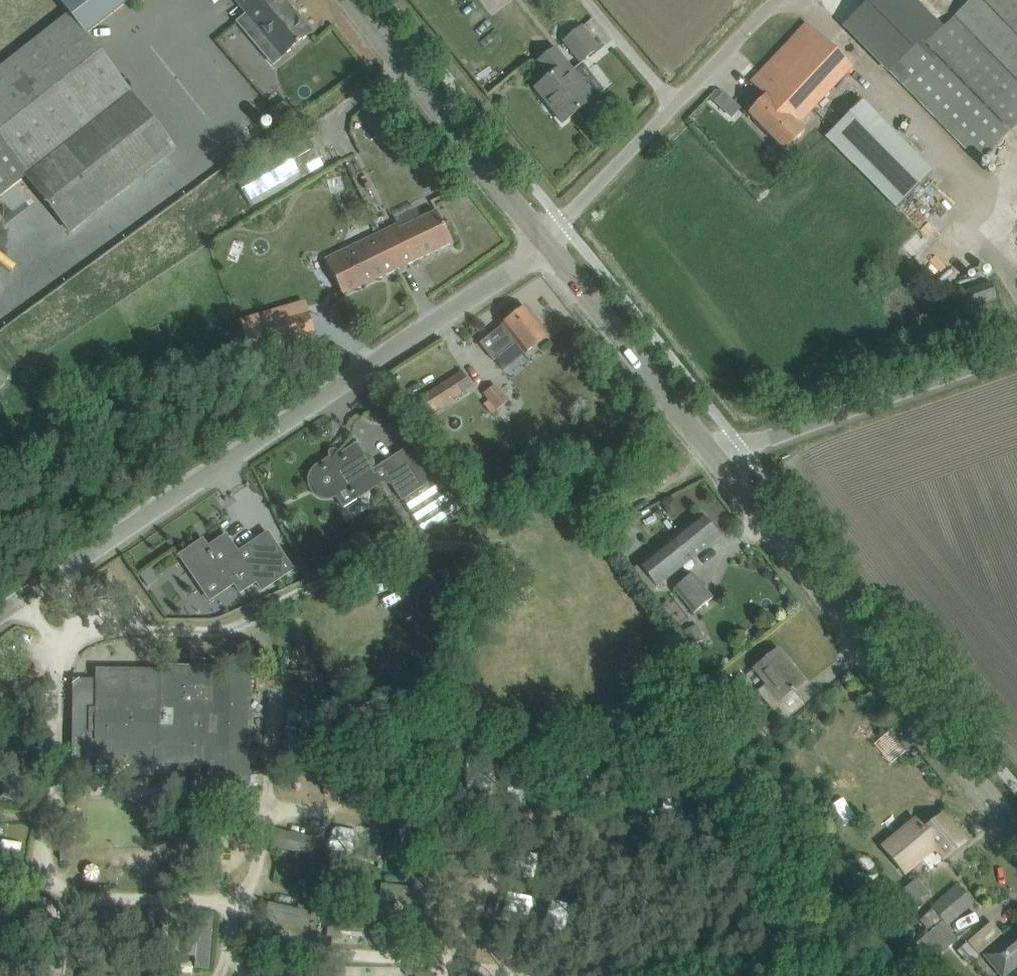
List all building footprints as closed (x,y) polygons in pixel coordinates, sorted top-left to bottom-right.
[(68,13),(0,67),(0,196),(24,177),(69,235),(176,150),(85,34),(128,0),(58,0),(68,13)] [(270,42),(282,57),(311,32),(284,0),(234,0),(246,14),(243,16),(253,29),(247,34),(260,51),(270,42)] [(939,30),(910,0),(868,0),(844,24),(979,161),(1016,123),(1016,0),(970,0),(939,30)] [(784,151),(799,137),(803,133),(796,125),(852,66),(807,23),(751,82),(765,95),(748,113),(784,151)] [(580,62),(598,48),(582,27),(563,40),(580,62)] [(562,123),(589,101),(568,75),(573,72),(554,48),(537,62),(549,77),(535,88),(562,123)] [(707,100),(731,122),(744,108),(719,86),(707,100)] [(827,134),(898,208),(937,171),(867,97),(827,134)] [(284,124),(294,117),(283,102),(273,110),(284,124)] [(267,114),(277,129),(284,124),(273,110),(267,114)] [(250,206),(323,164),(307,137),(234,178),(250,206)] [(451,243),(436,211),(398,229),(396,225),(378,233),(325,260),(334,278),(342,296),(451,243)] [(971,306),(996,298),(991,283),(965,292),(971,306)] [(523,355),(547,335),(525,307),(480,344),(493,361),(514,344),(523,355)] [(285,321),(242,333),(248,353),(290,342),(285,321)] [(0,370),(0,387),(8,375),(0,370)] [(430,413),(471,387),(462,371),(420,398),(430,413)] [(495,411),(508,401),(495,384),(482,394),(495,411)] [(372,472),(366,463),(355,446),(318,469),(317,470),(315,472),(314,473),(313,475),(312,477),(312,479),(312,481),(312,483),(312,485),(313,487),(314,489),(316,491),(317,492),(319,493),(321,494),(323,494),(325,495),(327,495),(329,494),(331,494),(332,493),(334,492),(345,508),(381,484),(391,486),(401,502),(403,501),(425,534),(461,510),(412,448),(400,455),(372,472)] [(639,565),(650,578),(657,587),(719,537),(701,514),(651,555),(639,565)] [(202,540),(178,555),(203,591),(201,587),(215,578),(224,591),(234,584),(240,593),(255,583),(261,591),(293,570),(266,531),(237,551),(226,535),(207,547),(202,540)] [(157,579),(149,567),(138,574),(146,586),(157,579)] [(694,614),(713,599),(693,573),(674,588),(694,614)] [(757,691),(771,711),(779,705),(781,703),(779,700),(803,682),(777,650),(754,669),(766,684),(757,691)] [(249,747),(250,668),(159,666),(159,672),(95,670),(95,673),(90,673),(90,680),(95,680),(95,688),(73,687),(72,758),(95,759),(95,764),(208,765),(208,782),(248,783),(249,758),(261,758),(262,747),(249,747)] [(767,737),(790,718),(779,705),(771,711),(756,723),(767,737)] [(423,852),(435,803),(407,796),(396,845),(423,852)] [(966,842),(942,814),(924,830),(915,820),(883,848),(905,874),(935,848),(945,860),(966,842)] [(365,857),(377,860),(379,850),(367,847),(365,857)] [(405,853),(391,850),(389,859),(403,862),(405,853)] [(411,889),(381,886),(379,900),(406,903),(405,909),(410,909),(408,924),(423,926),(428,881),(412,879),(411,889)] [(906,909),(926,892),(916,880),(896,897),(906,909)] [(947,925),(972,903),(958,887),(920,920),(930,931),(941,921),(942,920),(947,925)] [(930,931),(913,946),(929,964),(957,940),(941,921),(930,931)] [(1016,964),(1016,930),(985,956),(1002,975),(1003,975),(1016,964)]
